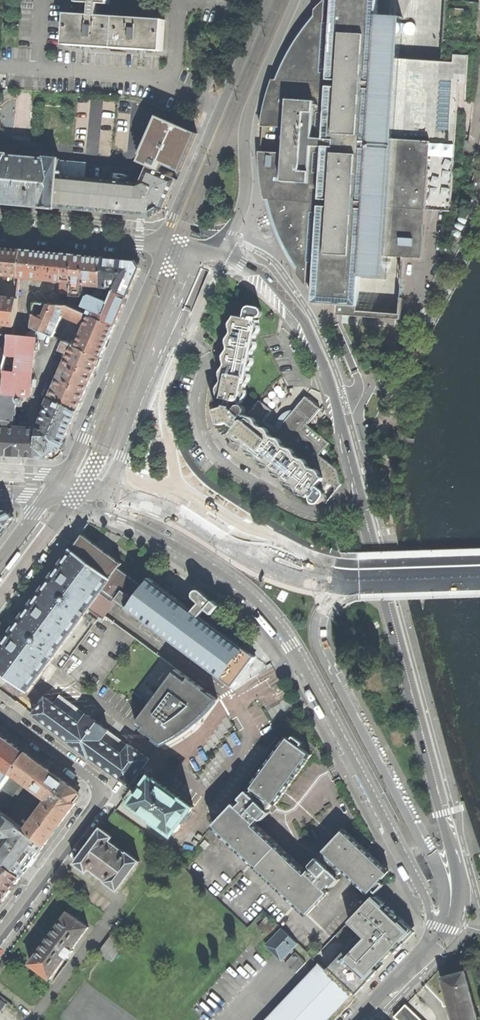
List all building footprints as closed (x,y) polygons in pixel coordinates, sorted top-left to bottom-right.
[(401,297),(399,297),(398,313),(359,310),(359,305),(361,277),(384,277),(386,256),(402,257),(400,277),(403,277),(404,257),(423,258),(426,209),(452,211),(452,202),(467,203),(473,177),(475,164),(479,140),(479,11),(479,2),(459,1),(450,0),(445,0),(440,61),(419,59),(400,58),(402,34),(406,34),(409,35),(412,35),(415,33),(416,30),(416,29),(416,27),(414,24),(411,22),(409,22),(405,24),(403,24),(402,16),(378,15),(379,0),(333,0),(332,22),(328,22),(324,21),(326,0),(324,0),(317,6),(309,15),(296,31),(285,49),(275,70),(266,95),(261,115),(260,126),(287,128),(285,153),(258,150),(259,164),(260,181),(264,203),(271,226),(279,245),(289,261),(297,275),(306,284),(307,262),(315,262),(312,303),(337,304),(336,314),(400,319),(401,297)] [(79,3),(78,15),(99,17),(100,4),(79,3)] [(67,15),(65,46),(91,48),(114,49),(116,18),(99,17),(78,15),(67,15)] [(164,20),(116,18),(114,49),(135,50),(162,52),(164,20)] [(87,99),(87,122),(104,122),(104,99),(87,99)] [(172,166),(181,170),(194,141),(185,137),(172,166)] [(2,205),(2,204),(21,206),(40,208),(55,210),(55,209),(149,218),(150,219),(164,211),(163,209),(170,194),(176,181),(147,167),(141,181),(137,185),(100,181),(100,178),(84,176),(85,165),(58,162),(59,160),(45,158),(44,160),(7,156),(7,155),(0,154),(0,205),(2,205)] [(0,250),(0,289),(4,289),(5,277),(19,278),(22,252),(10,251),(0,250)] [(44,254),(22,252),(19,278),(61,282),(60,293),(71,294),(74,257),(44,254)] [(90,258),(74,257),(71,294),(70,297),(81,298),(84,295),(84,287),(98,287),(101,288),(104,259),(90,258)] [(121,261),(104,259),(101,288),(98,287),(93,297),(93,298),(109,305),(115,293),(127,298),(140,269),(136,262),(121,261)] [(119,317),(127,298),(115,293),(109,305),(93,298),(93,297),(91,296),(87,298),(83,307),(93,312),(91,317),(115,327),(119,317)] [(0,298),(0,326),(15,327),(17,299),(0,298)] [(70,302),(69,308),(77,311),(80,305),(70,302)] [(108,342),(115,327),(91,317),(77,311),(69,308),(49,306),(44,317),(41,316),(40,318),(33,315),(32,328),(46,334),(53,337),(62,317),(85,327),(79,341),(76,347),(101,358),(108,342)] [(244,415),(245,414),(246,412),(247,410),(246,408),(244,406),(243,405),(240,405),(240,403),(243,403),(243,401),(245,399),(247,395),(247,394),(247,392),(246,389),(246,386),(248,384),(250,381),(250,379),(250,376),(250,374),(249,372),(250,369),(253,363),(254,359),(253,358),(253,356),(253,353),(255,350),(256,349),(257,346),(257,343),(256,341),(256,338),(257,335),(258,334),(260,330),(260,326),(259,325),(259,321),(257,320),(257,318),(260,317),(262,314),(261,310),(259,308),(252,306),(249,307),(246,310),(244,318),(235,316),(234,319),(232,321),(231,324),(231,327),(232,331),(232,333),(228,339),(228,344),(229,347),(228,349),(225,347),(222,351),(226,354),(225,355),(225,360),(226,363),(226,366),(223,369),(222,372),(221,376),(223,379),(222,383),(221,385),(218,389),(218,392),(219,393),(219,398),(224,399),(223,404),(226,406),(225,407),(217,410),(216,411),(220,425),(222,425),(226,424),(234,431),(232,435),(234,437),(231,441),(234,443),(238,447),(241,442),(309,497),(312,495),(313,495),(312,497),(311,499),(312,501),(313,502),(315,504),(318,504),(320,503),(322,501),(325,504),(341,484),(338,470),(329,463),(329,462),(321,455),(324,451),(299,431),(308,419),(295,409),(278,430),(276,431),(266,422),(265,420),(272,412),(272,411),(260,401),(258,401),(245,416),(244,415)] [(26,336),(25,338),(36,339),(44,340),(46,334),(32,328),(31,332),(26,336)] [(0,335),(0,381),(5,381),(9,338),(9,336),(0,335)] [(0,420),(0,421),(14,421),(17,402),(18,404),(21,404),(25,402),(25,399),(23,396),(31,397),(31,388),(35,388),(36,380),(32,380),(35,352),(39,352),(39,344),(36,343),(36,339),(25,338),(25,339),(9,338),(5,381),(0,420)] [(88,387),(101,358),(76,347),(73,346),(65,343),(61,352),(69,356),(50,399),(78,411),(88,387)] [(368,358),(360,361),(364,369),(372,366),(368,358)] [(305,397),(295,409),(308,419),(299,431),(324,451),(330,444),(330,442),(308,425),(320,410),(320,409),(306,397),(305,397)] [(68,434),(78,411),(50,399),(47,406),(48,407),(41,423),(47,426),(44,430),(38,430),(36,459),(48,459),(49,451),(60,451),(68,434)] [(36,459),(38,430),(0,428),(0,456),(20,458),(26,458),(36,459)] [(0,511),(0,536),(2,534),(13,519),(10,512),(0,511)] [(27,693),(38,679),(62,647),(70,652),(89,626),(92,627),(101,614),(104,616),(117,600),(234,686),(255,657),(237,643),(240,639),(212,618),(209,623),(149,579),(143,586),(120,569),(123,564),(108,553),(110,551),(105,546),(100,543),(98,545),(83,535),(75,546),(72,549),(71,549),(22,616),(15,626),(10,632),(0,646),(0,673),(27,693)] [(7,569),(9,570),(20,554),(16,551),(15,553),(6,565),(5,567),(7,569)] [(46,553),(45,552),(38,560),(42,563),(46,556),(48,554),(46,553)] [(35,568),(33,567),(27,576),(30,578),(35,572),(36,569),(35,568)] [(154,740),(162,746),(183,732),(192,725),(203,717),(221,702),(178,671),(135,726),(154,739),(154,740)] [(46,698),(33,715),(53,730),(90,757),(91,757),(130,786),(150,760),(110,730),(109,731),(98,723),(88,715),(87,716),(60,696),(54,704),(46,698)] [(1,734),(0,736),(0,766),(3,768),(0,772),(0,788),(26,753),(14,743),(1,734)] [(235,804),(213,827),(308,916),(329,893),(326,890),(331,885),(332,885),(332,886),(333,887),(334,887),(341,880),(341,879),(341,878),(340,878),(339,877),(344,871),(326,854),(321,860),(320,858),(318,858),(317,860),(315,862),(315,863),(316,865),(308,873),(256,824),(260,819),(262,820),(263,821),(267,816),(270,813),(270,812),(269,810),(275,804),(276,805),(312,756),(301,748),(301,747),(302,747),(303,746),(303,745),(294,739),(293,739),(292,740),(292,741),(291,741),(286,737),(250,786),(254,789),(248,795),(246,793),(245,793),(240,798),(240,799),(242,801),(237,806),(235,804)] [(26,753),(0,788),(0,810),(24,779),(36,788),(50,770),(38,761),(26,753)] [(61,778),(50,770),(36,788),(48,797),(24,829),(45,845),(80,799),(78,791),(61,778)] [(152,777),(134,803),(175,833),(195,808),(176,794),(152,777)] [(45,845),(24,829),(0,811),(0,839),(1,840),(0,841),(0,861),(21,877),(35,858),(45,845)] [(106,881),(118,890),(140,861),(128,852),(127,853),(110,840),(113,836),(101,827),(87,846),(75,862),(87,871),(90,868),(95,871),(94,872),(102,877),(107,880),(106,881)] [(324,852),(326,854),(344,871),(369,894),(372,890),(376,894),(380,890),(376,886),(390,872),(345,830),(324,852)] [(21,877),(0,861),(0,889),(8,895),(15,885),(21,877)] [(394,915),(374,896),(331,941),(344,954),(353,945),(361,953),(364,957),(356,965),(368,977),(412,932),(394,915)] [(31,963),(51,978),(68,956),(69,957),(74,951),(72,949),(89,927),(69,912),(58,926),(57,926),(48,939),(40,948),(41,949),(31,963)] [(267,916),(258,926),(264,932),(274,922),(267,916)] [(298,943),(281,928),(266,944),(282,959),(298,943)] [(113,931),(99,951),(112,960),(126,941),(113,931)] [(353,962),(356,965),(364,957),(361,953),(353,962)] [(309,955),(301,964),(310,973),(265,1019),(327,1019),(351,995),(309,955)] [(442,977),(449,1006),(445,1007),(449,1019),(477,1019),(464,971),(452,974),(442,977)] [(398,1019),(421,1019),(404,1003),(393,1015),(398,1019)]
